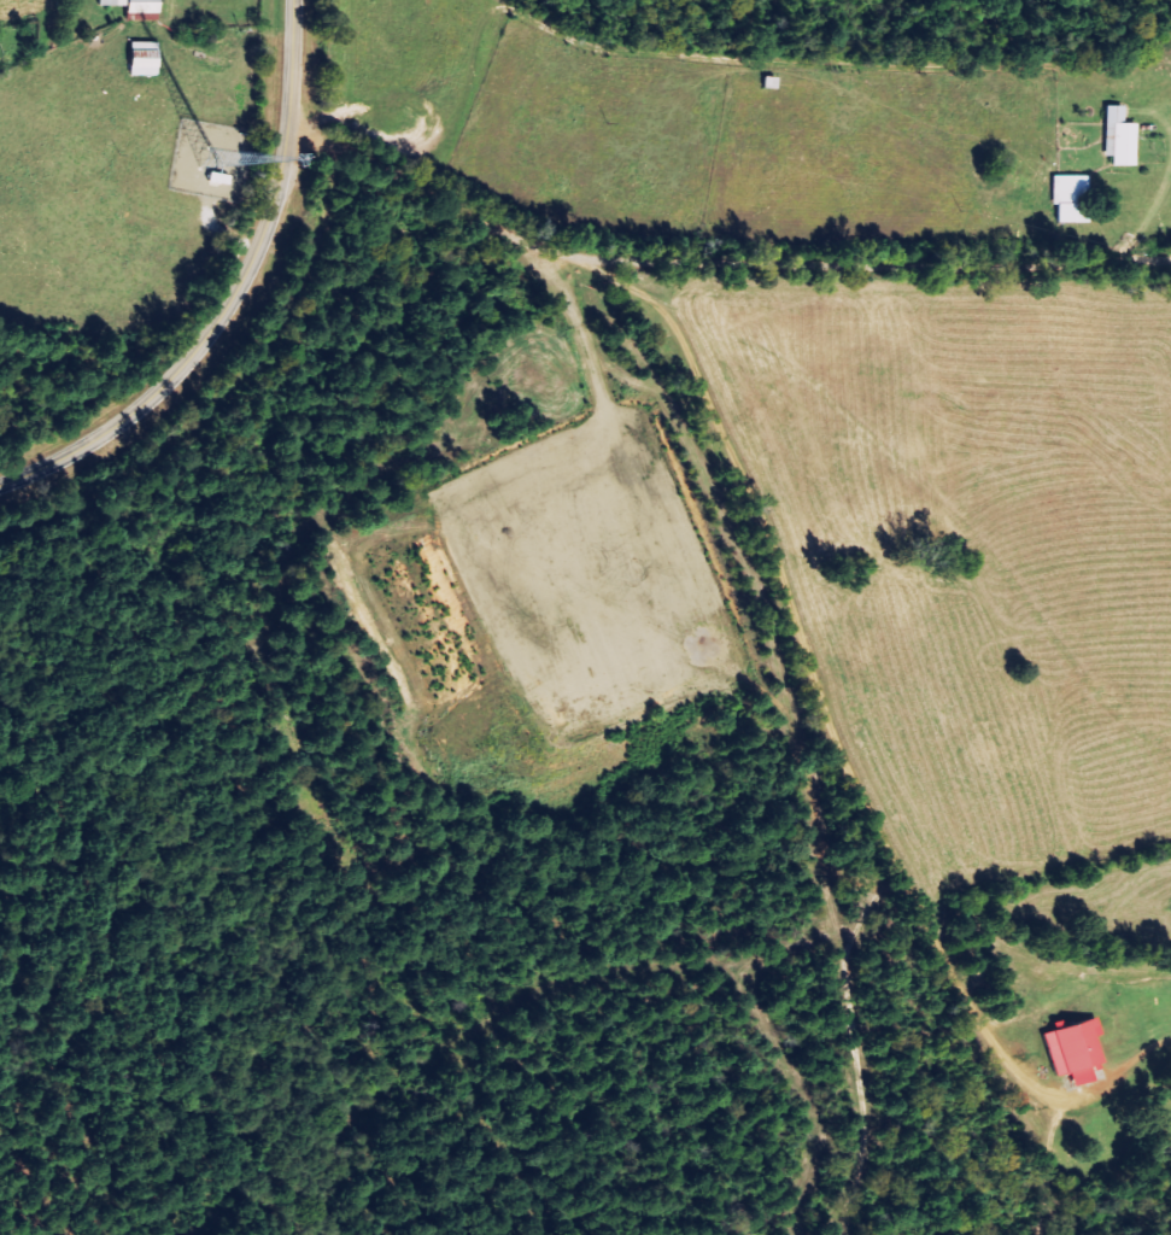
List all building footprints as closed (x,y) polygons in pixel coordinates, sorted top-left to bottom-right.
[(119,13),(152,13),(152,0),(92,0),(92,6),(119,6),(119,13)] [(150,43),(122,42),(121,75),(149,76),(150,43)] [(1109,166),(1132,166),(1134,123),(1119,123),(1120,106),(1102,106),(1100,156),(1109,156),(1109,166)] [(1053,223),(1083,223),(1083,176),(1048,177),(1049,206),(1052,206),(1053,223)] [(1038,1034),(1052,1078),(1064,1074),(1069,1088),(1086,1082),(1082,1068),(1094,1064),(1087,1039),(1096,1036),(1090,1017),(1038,1034)]
